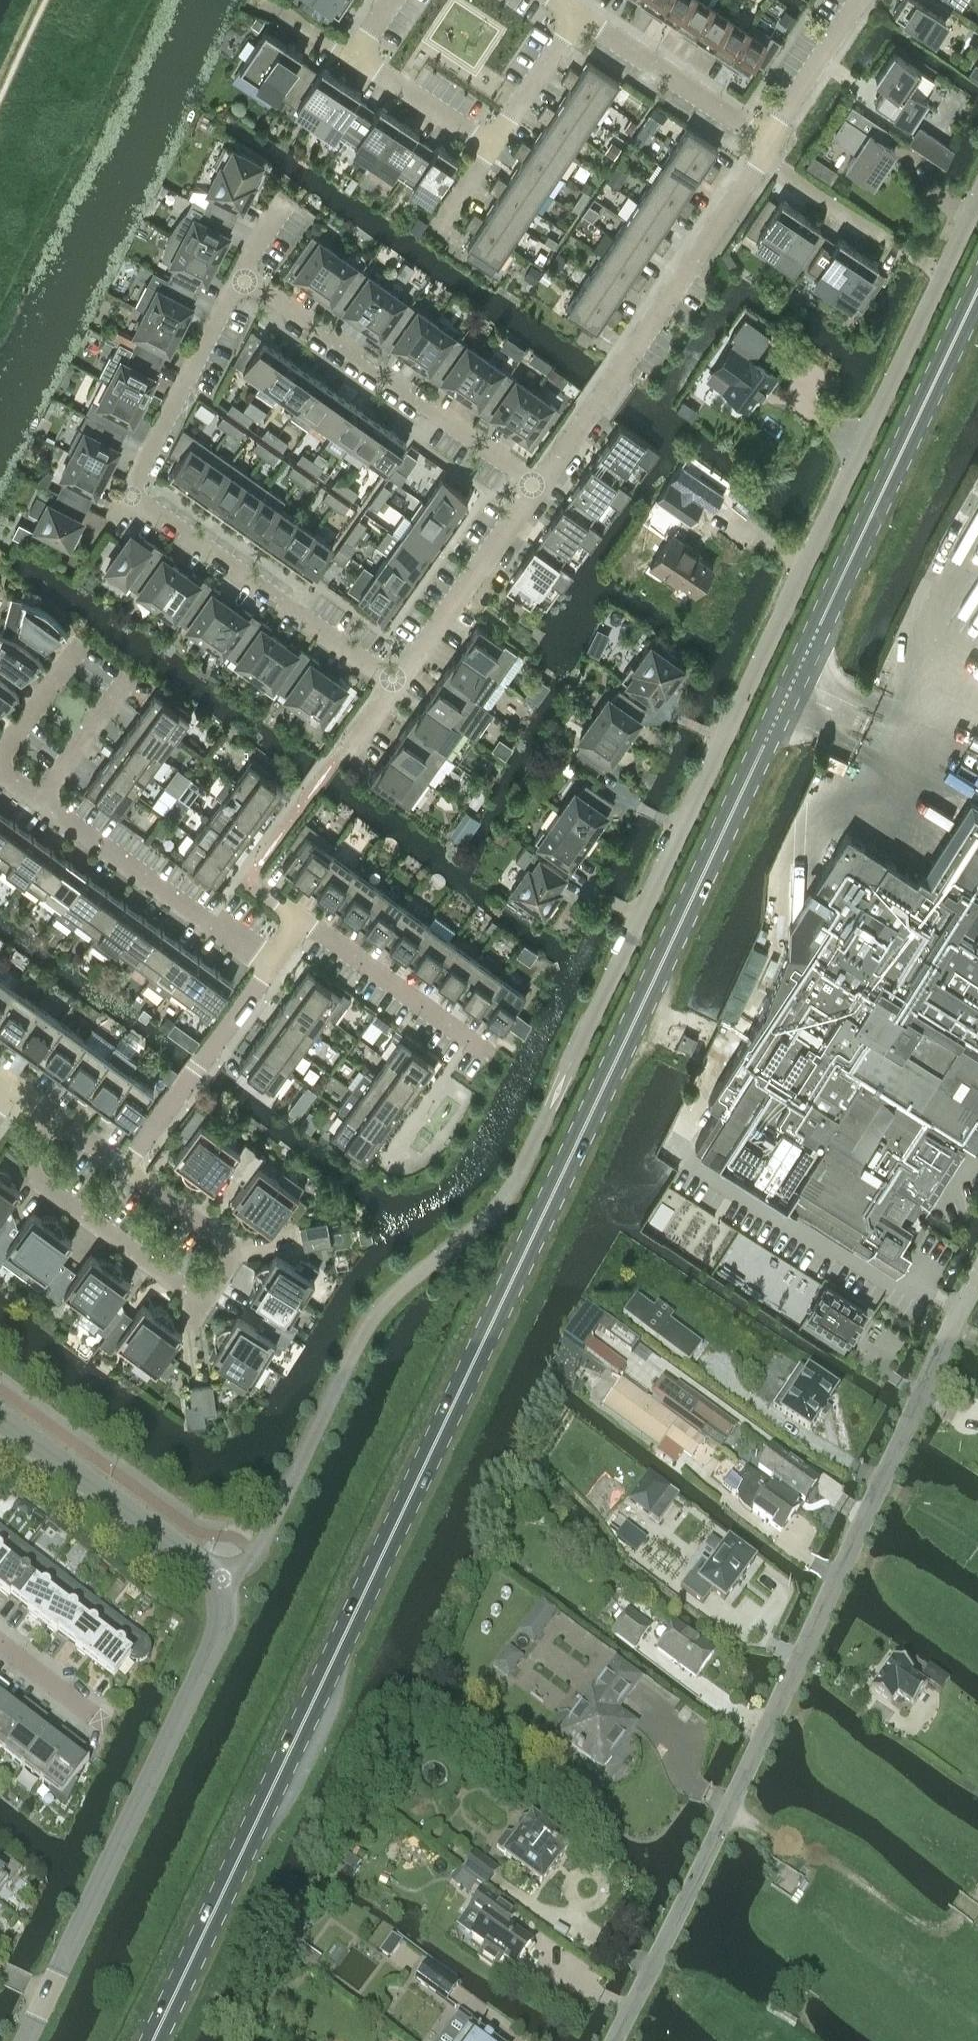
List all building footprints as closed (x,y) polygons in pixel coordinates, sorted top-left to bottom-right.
[(347,0),(297,0),(327,20),(333,10),(338,13),(347,0)] [(664,0),(641,0),(650,6),(647,10),(654,15),(664,0)] [(690,0),(664,0),(654,15),(661,20),(664,15),(675,23),(690,0)] [(712,6),(702,0),(690,0),(675,23),(686,30),(683,34),(690,39),(712,6)] [(951,7),(940,0),(900,0),(893,11),(902,17),(899,22),(915,32),(918,28),(931,37),(951,7)] [(730,18),(712,6),(690,39),(697,44),(700,39),(711,47),(730,18)] [(726,63),(748,30),(747,30),(730,18),(711,47),(722,54),(719,58),(726,63)] [(754,61),(763,67),(780,42),(752,23),(747,30),(748,30),(726,63),(733,68),(736,63),(747,71),(754,61)] [(273,92),(286,100),(308,66),(299,60),(302,55),(264,30),(234,76),(269,98),(273,92)] [(885,86),(874,102),(910,126),(926,102),(922,99),(934,81),(934,80),(920,71),(920,70),(893,52),(876,79),(885,86)] [(565,74),(606,101),(618,81),(588,61),(580,74),(570,67),(565,74)] [(315,119),(341,80),(321,68),(318,73),(308,66),(286,100),(315,119)] [(606,101),(565,74),(561,81),(571,87),(563,98),(594,119),(606,101)] [(344,139),(366,105),(357,98),(360,93),(341,80),(315,119),(344,139)] [(594,119),(563,98),(556,110),(546,103),(541,110),(582,137),(594,119)] [(344,139),(373,158),(399,119),(379,106),(376,111),(366,105),(344,139)] [(888,129),(862,112),(862,113),(852,106),(836,131),(846,137),(855,123),(869,132),(847,166),(872,183),(895,149),(881,140),(888,129)] [(649,118),(657,124),(665,112),(657,107),(649,118)] [(582,137),(541,110),(537,117),(547,123),(539,135),(569,155),(582,137)] [(373,158),(402,177),(425,143),(415,137),(418,132),(399,119),(373,158)] [(629,134),(636,124),(630,119),(623,129),(629,134)] [(646,139),(651,131),(643,126),(638,134),(646,139)] [(919,126),(908,141),(945,166),(953,149),(919,126)] [(674,146),(715,173),(719,166),(709,160),(717,147),(687,127),(674,146)] [(557,173),(569,155),(539,135),(532,146),(522,139),(517,146),(557,173)] [(621,147),(609,139),(602,149),(614,157),(621,147)] [(265,171),(258,167),(261,163),(227,140),(216,163),(221,166),(208,190),(212,193),(205,206),(231,219),(241,200),(244,201),(253,183),(258,186),(265,171)] [(434,150),(425,143),(402,177),(432,196),(440,183),(445,186),(456,170),(451,167),(457,158),(437,145),(434,150)] [(515,171),(545,191),(557,173),(517,146),(513,153),(523,160),(515,171)] [(662,164),(693,185),(700,173),(710,180),(715,173),(674,146),(662,164)] [(650,183),(691,209),(695,203),(685,196),(693,185),(662,164),(650,183)] [(545,191),(515,171),(508,182),(498,175),(493,182),(533,209),(545,191)] [(617,189),(623,180),(611,173),(606,181),(617,189)] [(589,194),(594,186),(586,181),(581,189),(589,194)] [(533,209),(493,182),(489,189),(499,196),(491,207),(521,227),(533,209)] [(691,209),(650,183),(638,201),(668,221),(676,209),(686,216),(691,209)] [(775,251),(800,212),(781,199),(778,204),(768,197),(745,231),(775,251)] [(626,219),(666,246),(671,239),(661,232),(668,221),(638,201),(626,219)] [(177,222),(170,233),(220,259),(228,243),(221,239),(231,219),(205,206),(198,219),(185,212),(177,222)] [(509,245),(521,227),(491,207),(484,218),(474,211),(469,218),(509,245)] [(775,251),(804,270),(826,237),(817,230),(820,225),(800,212),(775,251)] [(491,273),(509,245),(469,218),(465,225),(475,232),(467,244),(471,247),(465,256),(491,273)] [(614,237),(644,257),(652,246),(662,252),(666,246),(626,219),(614,237)] [(165,244),(162,257),(171,261),(176,264),(169,277),(195,290),(205,271),(212,274),(220,259),(170,233),(165,244)] [(302,280),(312,288),(337,253),(311,235),(284,274),(299,285),(302,280)] [(549,235),(545,242),(554,248),(558,241),(549,235)] [(602,255),(642,282),(647,275),(637,268),(644,257),(614,237),(602,255)] [(804,270),(833,289),(858,251),(839,238),(836,243),(826,237),(804,270)] [(547,256),(539,251),(533,261),(540,266),(547,256)] [(858,251),(833,289),(862,309),(885,275),(875,268),(878,264),(858,251)] [(337,253),(312,288),(323,295),(320,299),(334,309),(361,271),(337,253)] [(565,259),(558,254),(552,264),(559,268),(565,259)] [(590,273),(620,293),(628,282),(638,288),(642,282),(602,255),(590,273)] [(523,277),(533,283),(541,271),(531,264),(523,277)] [(361,271),(334,309),(348,319),(351,315),(361,322),(385,287),(361,271)] [(554,278),(545,272),(539,280),(548,286),(554,278)] [(578,291),(618,317),(623,311),(613,304),(620,293),(590,273),(578,291)] [(192,314),(184,310),(195,290),(169,277),(162,290),(147,283),(135,305),(146,310),(184,330),(192,314)] [(369,334),(383,344),(410,305),(385,287),(361,322),(372,329),(369,334)] [(618,317),(578,291),(565,310),(596,330),(604,318),(614,324),(618,317)] [(410,305),(383,344),(397,354),(400,350),(410,357),(435,323),(410,305)] [(168,342),(175,346),(184,330),(146,310),(135,333),(139,335),(132,348),(158,361),(168,342)] [(734,341),(712,372),(713,372),(714,371),(724,378),(718,387),(747,408),(757,394),(760,396),(765,389),(767,390),(776,377),(753,360),(771,336),(744,317),(729,338),(734,341)] [(418,369),(429,377),(432,379),(459,340),(435,323),(410,357),(421,364),(418,369)] [(576,337),(586,344),(592,335),(582,328),(576,337)] [(241,347),(233,363),(242,369),(260,382),(261,382),(282,353),(263,340),(253,355),(241,347)] [(459,340),(432,379),(446,389),(449,384),(460,392),(484,357),(459,340)] [(155,385),(148,381),(158,361),(132,348),(125,362),(110,354),(99,376),(110,381),(110,382),(147,401),(155,385)] [(260,382),(255,390),(273,403),(276,399),(279,395),(299,365),(282,353),(261,382),(260,382)] [(484,357),(460,392),(470,399),(467,403),(481,413),(508,375),(484,357)] [(299,365),(279,395),(296,407),(317,378),(299,365)] [(498,419),(509,426),(534,393),(508,375),(481,413),(495,423),(498,419)] [(296,407),(290,415),(308,428),(309,427),(313,419),(314,420),(335,390),(317,378),(296,407)] [(96,419),(121,433),(132,413),(139,417),(147,401),(110,382),(98,404),(103,406),(96,419)] [(335,390),(314,420),(331,432),(352,403),(335,390)] [(534,393),(509,426),(519,434),(516,438),(531,449),(558,410),(534,393)] [(236,417),(242,409),(232,402),(226,410),(236,417)] [(349,444),(370,415),(352,403),(331,432),(349,444)] [(247,425),(252,417),(242,409),(236,417),(247,425)] [(216,423),(227,430),(233,422),(222,415),(216,423)] [(367,457),(388,428),(370,415),(349,444),(367,457)] [(73,453),(110,472),(119,456),(111,452),(121,433),(96,419),(89,433),(84,431),(73,453)] [(233,422),(227,430),(237,438),(243,430),(233,422)] [(648,467),(659,451),(620,424),(609,440),(610,441),(593,465),(617,482),(624,472),(622,471),(633,456),(648,467)] [(169,474),(187,487),(214,449),(183,427),(170,452),(180,458),(169,474)] [(261,435),(271,442),(277,434),(267,427),(261,435)] [(406,441),(388,428),(367,457),(385,470),(406,441)] [(277,434),(271,442),(282,450),(288,442),(277,434)] [(262,456),(268,447),(257,440),(252,448),(262,456)] [(268,447),(262,456),(273,463),(278,455),(268,447)] [(187,487),(205,499),(231,461),(214,449),(187,487)] [(307,467),(312,459),(302,452),(296,460),(307,467)] [(66,477),(59,491),(85,504),(95,484),(102,488),(110,472),(73,453),(62,475),(66,477)] [(307,467),(317,475),(323,467),(312,459),(307,467)] [(205,499),(222,512),(250,475),(231,461),(205,499)] [(630,492),(617,482),(593,465),(591,464),(580,481),(581,482),(564,506),(588,523),(595,513),(593,512),(604,497),(619,508),(630,492)] [(287,473),(297,480),(303,472),(293,465),(287,473)] [(400,484),(407,475),(395,467),(388,476),(400,484)] [(297,480),(308,488),(314,480),(303,472),(297,480)] [(222,512),(240,524),(267,486),(250,475),(222,512)] [(342,492),(348,484),(337,477),(332,485),(342,492)] [(429,497),(425,502),(455,523),(468,504),(462,500),(466,494),(442,478),(429,497)] [(656,500),(689,523),(703,503),(670,481),(656,500)] [(376,494),(384,499),(392,489),(383,483),(376,494)] [(358,491),(348,484),(342,492),(352,500),(358,491)] [(278,507),(279,508),(285,499),(267,486),(240,524),(258,537),(278,507)] [(322,498),(333,505),(338,497),(328,490),(322,498)] [(78,525),(75,524),(85,504),(59,491),(52,504),(36,496),(28,511),(40,517),(35,526),(44,531),(42,536),(57,543),(59,539),(68,544),(78,525)] [(377,510),(384,499),(376,494),(369,504),(377,510)] [(333,505),(343,513),(349,505),(338,497),(333,505)] [(425,502),(413,520),(442,540),(455,523),(425,502)] [(601,533),(588,523),(564,506),(562,505),(551,521),(552,522),(535,547),(559,564),(566,554),(564,553),(575,538),(590,549),(601,533)] [(278,507),(258,537),(275,549),(296,520),(279,508),(278,507)] [(404,513),(392,531),(400,537),(430,558),(442,540),(413,520),(404,513)] [(351,529),(359,535),(367,524),(358,518),(351,529)] [(275,549),(293,562),(314,532),(296,520),(275,549)] [(352,545),(359,535),(351,529),(344,539),(352,545)] [(332,545),(314,532),(293,562),(311,575),(332,545)] [(132,586),(159,548),(145,538),(142,542),(130,534),(106,569),(132,586)] [(694,593),(712,566),(690,550),(692,547),(672,534),(649,566),(676,585),(679,582),(694,593)] [(400,537),(388,555),(417,576),(430,558),(400,537)] [(535,547),(533,546),(522,562),(523,563),(505,589),(529,606),(537,595),(535,594),(546,579),(561,590),(573,574),(559,564),(535,547)] [(350,555),(339,547),(332,556),(343,564),(350,555)] [(156,604),(180,569),(170,562),(173,558),(159,548),(132,586),(156,604)] [(388,555),(375,572),(405,593),(417,576),(388,555)] [(156,604),(181,622),(208,582),(194,572),(191,577),(180,569),(156,604)] [(375,572),(359,596),(382,613),(386,607),(392,612),(405,593),(375,572)] [(205,638),(229,604),(219,597),(222,592),(208,582),(181,622),(205,638)] [(2,632),(1,633),(11,636),(23,644),(33,653),(35,655),(35,654),(43,643),(63,630),(65,633),(66,632),(64,629),(62,626),(60,624),(58,621),(56,618),(53,616),(51,614),(48,612),(46,610),(43,608),(40,606),(37,605),(34,603),(31,602),(27,601),(24,600),(21,599),(12,597),(2,632)] [(240,611),(229,604),(205,638),(230,656),(257,617),(243,607),(240,611)] [(254,673),(279,639),(268,632),(271,627),(257,617),(230,656),(254,673)] [(468,644),(462,652),(503,681),(508,680),(522,660),(522,655),(478,624),(466,642),(468,644)] [(10,685),(11,687),(12,686),(20,675),(39,662),(41,665),(43,664),(35,654),(35,655),(33,653),(23,644),(11,636),(1,633),(2,632),(0,632),(0,633),(1,633),(0,635),(0,677),(10,685)] [(279,639),(254,673),(279,691),(306,652),(292,642),(289,646),(279,639)] [(676,657),(662,647),(659,651),(651,645),(635,668),(630,665),(621,678),(656,702),(681,667),(673,661),(676,657)] [(303,708),(328,674),(317,666),(320,662),(306,652),(279,691),(303,708)] [(453,659),(442,676),(481,704),(485,706),(490,705),(504,686),(503,681),(462,652),(456,661),(453,659)] [(328,674),(303,708),(329,726),(356,687),(341,676),(338,681),(328,674)] [(429,699),(426,703),(429,706),(463,730),(463,729),(475,737),(482,726),(492,712),(481,704),(442,676),(430,693),(432,695),(429,699)] [(16,694),(18,697),(19,697),(12,686),(11,687),(10,685),(0,677),(0,705),(16,694)] [(525,695),(537,703),(545,691),(549,685),(549,684),(538,677),(525,695)] [(608,697),(594,718),(628,742),(639,727),(635,724),(646,708),(619,690),(612,700),(608,697)] [(155,694),(141,713),(181,742),(183,739),(176,735),(191,715),(175,703),(173,707),(155,694)] [(417,710),(405,727),(445,755),(463,730),(429,706),(426,703),(420,712),(417,710)] [(141,713),(127,731),(161,756),(172,740),(179,745),(181,742),(141,713)] [(618,756),(628,742),(594,718),(580,738),(584,741),(577,751),(603,769),(614,754),(618,756)] [(396,746),(390,754),(427,781),(428,779),(434,783),(445,768),(439,764),(445,755),(405,727),(394,744),(396,746)] [(127,731),(114,750),(154,779),(156,776),(150,771),(161,756),(127,731)] [(114,750),(100,768),(134,793),(145,777),(152,782),(154,779),(114,750)] [(381,761),(369,779),(409,807),(427,781),(390,754),(384,763),(381,761)] [(229,777),(235,782),(269,806),(283,787),(265,774),(268,770),(252,759),(237,779),(231,774),(229,777)] [(129,813),(123,808),(134,793),(100,768),(87,787),(126,816),(129,813)] [(269,806),(235,782),(227,776),(214,794),(222,800),(255,825),(269,806)] [(575,791),(561,812),(595,836),(605,821),(601,818),(612,802),(586,784),(579,794),(575,791)] [(694,1144),(749,1178),(764,1188),(896,1272),(910,1250),(900,1243),(910,1226),(907,1220),(907,1216),(912,1215),(916,1209),(917,1207),(916,1202),(920,1196),(927,1200),(963,1143),(958,1140),(961,1135),(977,1146),(977,1074),(974,1072),(977,1066),(977,803),(971,799),(919,880),(847,833),(822,872),(821,898),(826,901),(821,909),(805,909),(804,926),(789,925),(788,950),(764,1009),(718,1080),(709,1097),(708,1100),(717,1106),(694,1144)] [(204,811),(202,814),(242,843),(255,825),(222,800),(210,816),(204,811)] [(11,819),(0,811),(0,834),(11,819)] [(595,836),(561,812),(547,831),(542,828),(534,839),(569,864),(581,847),(585,850),(595,836)] [(206,821),(195,837),(228,861),(242,843),(202,814),(200,817),(206,821)] [(5,866),(29,832),(11,819),(0,834),(0,862),(5,866)] [(294,849),(282,865),(307,884),(330,851),(336,843),(305,820),(287,844),(294,849)] [(29,832),(5,866),(21,877),(16,883),(19,885),(23,879),(48,846),(29,832)] [(175,851),(181,856),(214,881),(228,861),(195,837),(183,853),(177,848),(175,851)] [(543,911),(568,875),(525,845),(515,859),(528,868),(512,890),(521,896),(518,900),(531,909),(534,905),(543,911)] [(23,879),(19,885),(22,888),(26,881),(42,893),(66,859),(48,846),(23,879)] [(330,851),(307,884),(331,901),(355,869),(330,851)] [(66,859),(42,893),(57,904),(53,910),(56,912),(60,906),(69,893),(85,872),(66,859)] [(355,869),(331,901),(355,919),(379,887),(355,869)] [(56,912),(54,914),(73,928),(79,920),(103,886),(85,872),(69,893),(60,906),(56,912)] [(103,886),(79,920),(94,931),(90,937),(91,938),(92,939),(97,933),(121,899),(103,886)] [(379,887),(355,919),(380,937),(403,904),(379,887)] [(92,939),(90,942),(109,955),(115,946),(140,913),(121,899),(97,933),(92,939)] [(403,904),(380,937),(404,954),(427,922),(403,904)] [(140,913),(115,946),(131,958),(126,964),(129,966),(134,960),(158,926),(140,913)] [(427,922),(404,954),(428,972),(452,940),(448,937),(454,929),(435,915),(429,924),(427,922)] [(134,960),(129,966),(132,968),(137,962),(152,973),(177,940),(158,926),(134,960)] [(152,973),(146,982),(165,995),(166,993),(171,987),(195,953),(177,940),(152,973)] [(452,940),(428,972),(429,973),(452,990),(476,957),(452,940)] [(768,951),(754,945),(722,1015),(735,1021),(768,951)] [(171,987),(166,993),(169,995),(173,989),(189,1000),(214,967),(195,953),(171,987)] [(476,957),(452,990),(477,1007),(500,975),(476,957)] [(214,967),(189,1000),(205,1012),(200,1018),(203,1020),(208,1014),(233,981),(214,967)] [(293,989),(327,1014),(334,1020),(351,997),(343,992),(341,995),(307,970),(293,989)] [(500,975),(477,1007),(501,1025),(525,993),(500,975)] [(13,987),(0,978),(0,1005),(13,987)] [(10,1038),(11,1039),(36,1004),(13,987),(0,1005),(0,1031),(10,1038)] [(322,1034),(315,1030),(327,1014),(293,989),(280,1008),(320,1037),(322,1034)] [(20,1046),(33,1055),(34,1056),(59,1021),(36,1004),(11,1039),(10,1038),(7,1043),(12,1047),(14,1048),(16,1048),(17,1048),(19,1047),(20,1046)] [(311,1035),(318,1040),(320,1037),(280,1008),(266,1026),(300,1051),(311,1035)] [(57,1072),(57,1073),(83,1038),(59,1021),(34,1056),(33,1055),(30,1060),(35,1064),(37,1065),(39,1065),(40,1065),(41,1064),(42,1064),(44,1063),(57,1072)] [(295,1071),(288,1066),(300,1051),(266,1026),(253,1045),(293,1074),(295,1071)] [(398,1042),(387,1058),(420,1082),(434,1063),(439,1057),(427,1048),(426,1050),(423,1055),(415,1049),(420,1043),(406,1033),(405,1032),(400,1039),(394,1034),(392,1037),(398,1042)] [(677,1046),(691,1051),(697,1037),(696,1037),(684,1032),(677,1046)] [(67,1080),(80,1089),(81,1090),(106,1055),(83,1038),(57,1073),(57,1072),(53,1077),(59,1081),(61,1082),(62,1082),(64,1082),(65,1081),(66,1081),(67,1080)] [(129,1072),(128,1072),(136,1061),(114,1045),(106,1056),(106,1055),(81,1090),(80,1089),(77,1094),(82,1098),(83,1098),(84,1099),(86,1099),(87,1099),(89,1098),(90,1097),(103,1106),(104,1107),(129,1072)] [(284,1072),(291,1077),(293,1074),(253,1045),(239,1064),(257,1077),(254,1081),(270,1092),(284,1072)] [(369,1069),(367,1071),(373,1076),(407,1101),(420,1082),(387,1058),(375,1073),(369,1069)] [(365,1070),(351,1088),(360,1094),(393,1119),(407,1101),(373,1076),(367,1071),(365,1070)] [(113,1114),(128,1124),(153,1090),(129,1072),(104,1107),(103,1106),(100,1111),(105,1115),(107,1116),(109,1116),(110,1116),(112,1115),(113,1114)] [(338,1107),(340,1108),(346,1113),(387,1143),(389,1140),(382,1134),(393,1119),(360,1094),(351,1088),(338,1107)] [(173,1160),(181,1166),(181,1170),(182,1174),(185,1178),(188,1181),(220,1137),(201,1123),(207,1115),(196,1107),(180,1129),(190,1137),(173,1160)] [(344,1116),(330,1136),(345,1147),(348,1143),(356,1149),(353,1153),(349,1158),(360,1165),(363,1160),(366,1156),(378,1140),(385,1146),(387,1143),(346,1113),(340,1108),(338,1111),(344,1116)] [(212,1188),(229,1165),(238,1172),(255,1150),(245,1142),(238,1150),(220,1137),(188,1181),(191,1183),(196,1184),(200,1184),(204,1182),(212,1188)] [(694,1144),(642,1226),(845,1355),(883,1296),(829,1261),(843,1239),(832,1232),(817,1254),(750,1211),(764,1188),(749,1178),(734,1201),(691,1173),(705,1151),(694,1144)] [(245,1223),(246,1223),(278,1179),(259,1166),(265,1157),(255,1150),(238,1172),(248,1179),(231,1202),(239,1208),(239,1210),(239,1213),(240,1216),(241,1218),(243,1221),(245,1223)] [(6,1227),(7,1228),(13,1220),(3,1212),(20,1189),(10,1182),(10,1181),(10,1180),(10,1178),(10,1177),(10,1176),(10,1174),(9,1173),(8,1172),(8,1171),(7,1170),(6,1169),(4,1169),(3,1168),(2,1168),(1,1168),(0,1168),(0,1236),(6,1227)] [(284,1171),(278,1179),(246,1223),(247,1224),(250,1225),(252,1226),(255,1226),(258,1226),(261,1225),(262,1225),(271,1231),(287,1208),(297,1215),(306,1202),(297,1195),(304,1185),(284,1171)] [(3,1259),(19,1271),(25,1263),(57,1219),(56,1218),(55,1217),(53,1217),(52,1216),(50,1216),(48,1216),(47,1216),(45,1216),(44,1216),(42,1217),(41,1217),(32,1211),(16,1234),(7,1228),(6,1227),(0,1236),(0,1263),(3,1259)] [(25,1263),(19,1271),(48,1292),(64,1270),(55,1263),(72,1240),(64,1234),(64,1232),(64,1229),(63,1226),(62,1224),(60,1221),(58,1219),(57,1219),(25,1263)] [(299,1226),(301,1237),(328,1232),(326,1220),(299,1226)] [(328,1232),(301,1237),(304,1249),(331,1244),(328,1232)] [(64,1270),(48,1292),(58,1300),(65,1291),(83,1305),(115,1261),(114,1260),(111,1259),(109,1258),(106,1258),(103,1258),(100,1259),(99,1260),(91,1254),(74,1277),(64,1270)] [(299,1270),(275,1254),(270,1263),(266,1263),(263,1264),(260,1265),(258,1267),(256,1269),(255,1271),(301,1300),(314,1279),(313,1278),(319,1268),(306,1259),(299,1270)] [(115,1261),(83,1305),(102,1319),(96,1327),(105,1334),(106,1335),(117,1320),(117,1321),(123,1313),(113,1305),(130,1282),(122,1276),(122,1275),(122,1274),(122,1272),(121,1270),(121,1269),(120,1267),(120,1266),(119,1265),(118,1263),(117,1262),(115,1261)] [(289,1319),(301,1300),(255,1271),(253,1274),(253,1276),(252,1279),(253,1282),(253,1285),(254,1287),(249,1296),(273,1311),(267,1321),(291,1336),(297,1325),(289,1319)] [(623,1314),(640,1327),(653,1309),(636,1296),(623,1314)] [(105,1334),(100,1342),(111,1350),(117,1342),(136,1356),(168,1312),(165,1310),(161,1309),(158,1309),(154,1309),(151,1310),(143,1304),(132,1319),(123,1313),(117,1321),(117,1320),(106,1335),(105,1334)] [(168,1312),(136,1356),(155,1370),(156,1369),(166,1376),(176,1363),(166,1356),(182,1333),(174,1327),(174,1325),(174,1322),(173,1319),(172,1317),(170,1314),(168,1312)] [(237,1315),(231,1324),(230,1324),(227,1324),(225,1325),(222,1326),(220,1328),(218,1330),(217,1332),(263,1361),(275,1341),(284,1347),(291,1336),(267,1321),(261,1331),(237,1315)] [(656,1339),(688,1363),(701,1345),(669,1321),(656,1339)] [(215,1344),(216,1348),(211,1357),(235,1372),(228,1382),(242,1391),(248,1380),(250,1381),(263,1361),(217,1332),(215,1336),(214,1340),(215,1344)] [(835,1392),(808,1373),(808,1374),(799,1368),(773,1405),(782,1412),(808,1430),(835,1392)] [(665,1439),(683,1453),(696,1436),(621,1380),(601,1407),(657,1448),(665,1439)] [(707,1425),(727,1440),(737,1426),(678,1383),(661,1407),(700,1435),(707,1425)] [(213,1384),(201,1386),(204,1413),(216,1411),(213,1384)] [(204,1413),(201,1386),(189,1387),(192,1414),(204,1413)] [(804,1501),(817,1485),(771,1452),(759,1468),(804,1501)] [(799,1508),(772,1489),(745,1469),(737,1479),(730,1474),(722,1484),(732,1492),(737,1494),(739,1502),(744,1508),(751,1514),(752,1512),(781,1532),(799,1508)] [(629,1499),(649,1514),(669,1489),(649,1474),(629,1499)] [(0,1531),(0,1580),(25,1548),(1,1530),(0,1531)] [(635,1554),(646,1539),(635,1531),(624,1545),(635,1554)] [(725,1602),(755,1562),(727,1541),(699,1579),(690,1573),(679,1587),(703,1604),(711,1592),(725,1602)] [(0,1580),(0,1592),(9,1599),(10,1597),(19,1604),(49,1566),(25,1548),(0,1580)] [(49,1566),(19,1604),(28,1611),(27,1613),(42,1625),(72,1585),(49,1566)] [(72,1585),(42,1625),(56,1636),(58,1634),(67,1641),(96,1603),(72,1585)] [(541,1601),(518,1632),(534,1643),(556,1613),(541,1601)] [(96,1603),(67,1641),(76,1648),(74,1650),(89,1661),(120,1621),(96,1603)] [(613,1633),(629,1645),(634,1649),(649,1629),(628,1613),(613,1633)] [(120,1621),(89,1661),(114,1680),(129,1660),(131,1660),(133,1661),(135,1662),(137,1662),(139,1662),(141,1661),(143,1660),(145,1659),(146,1658),(147,1656),(148,1654),(149,1652),(149,1650),(149,1648),(148,1646),(147,1644),(146,1642),(145,1641),(144,1640),(120,1621)] [(696,1679),(714,1654),(676,1626),(657,1650),(696,1679)] [(494,1665),(509,1676),(523,1657),(508,1646),(494,1665)] [(912,1674),(914,1671),(894,1657),(892,1661),(887,1661),(883,1668),(884,1673),(871,1690),(891,1704),(898,1694),(914,1705),(928,1686),(918,1679),(912,1674)] [(560,1736),(585,1755),(588,1757),(589,1760),(596,1766),(599,1766),(601,1767),(602,1765),(606,1765),(611,1757),(611,1755),(632,1725),(613,1711),(619,1703),(621,1704),(639,1680),(615,1662),(560,1736)] [(11,1702),(1,1694),(6,1687),(0,1683),(0,1717),(11,1702)] [(36,1710),(27,1703),(22,1710),(11,1702),(0,1717),(0,1750),(3,1752),(36,1710)] [(3,1752),(22,1767),(50,1732),(39,1724),(44,1717),(36,1710),(3,1752)] [(22,1767),(41,1782),(74,1740),(65,1733),(60,1740),(50,1732),(22,1767)] [(74,1740),(41,1782),(52,1790),(49,1793),(65,1805),(76,1783),(74,1781),(88,1761),(77,1753),(82,1746),(74,1740)] [(540,1883),(568,1846),(531,1818),(529,1821),(528,1820),(524,1819),(521,1821),(518,1824),(518,1828),(519,1832),(520,1833),(503,1855),(540,1883)] [(347,1854),(336,1871),(348,1879),(360,1862),(347,1854)] [(497,1870),(475,1854),(463,1870),(485,1886),(497,1870)] [(6,1885),(9,1887),(22,1870),(4,1857),(0,1862),(0,1892),(6,1885)] [(449,1881),(469,1895),(478,1882),(458,1868),(449,1881)] [(532,1944),(507,1926),(515,1915),(482,1891),(469,1909),(483,1919),(471,1935),(486,1946),(477,1958),(495,1972),(504,1959),(515,1967),(532,1944)] [(390,1959),(402,1942),(391,1935),(379,1951),(390,1959)] [(458,1986),(425,1962),(412,1979),(445,2004),(458,1986)] [(475,2026),(477,2023),(461,2011),(453,2021),(466,2031),(459,2040),(494,2040),(475,2026)]
